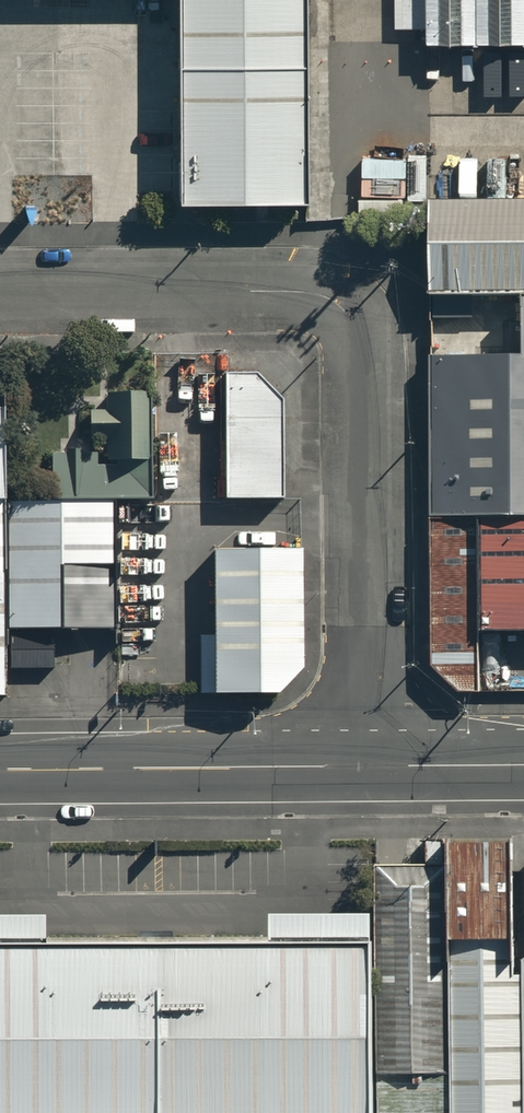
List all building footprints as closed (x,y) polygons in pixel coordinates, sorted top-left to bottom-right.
[(523,49),(523,0),(430,0),(430,49),(523,49)] [(430,208),(430,307),(523,306),(523,207),(430,208)] [(430,307),(431,524),(480,524),(523,524),(523,306),(430,307)] [(256,376),(226,377),(227,500),(286,499),(285,406),(256,376)] [(110,422),(90,423),(90,450),(110,450),(110,468),(154,467),(153,399),(110,400),(110,422)] [(117,504),(5,502),(5,640),(117,640),(117,504)] [(479,694),(481,634),(480,524),(431,524),(434,669),(462,693),(479,694)] [(480,524),(481,634),(523,634),(523,524),(480,524)] [(281,699),(307,668),(306,555),(216,556),(217,700),(281,699)] [(522,875),(523,846),(450,846),(450,873),(450,1112),(522,1112),(522,875)] [(450,873),(376,873),(376,1112),(450,1112),(450,873)] [(370,937),(0,938),(0,1112),(370,1112),(370,937)]
